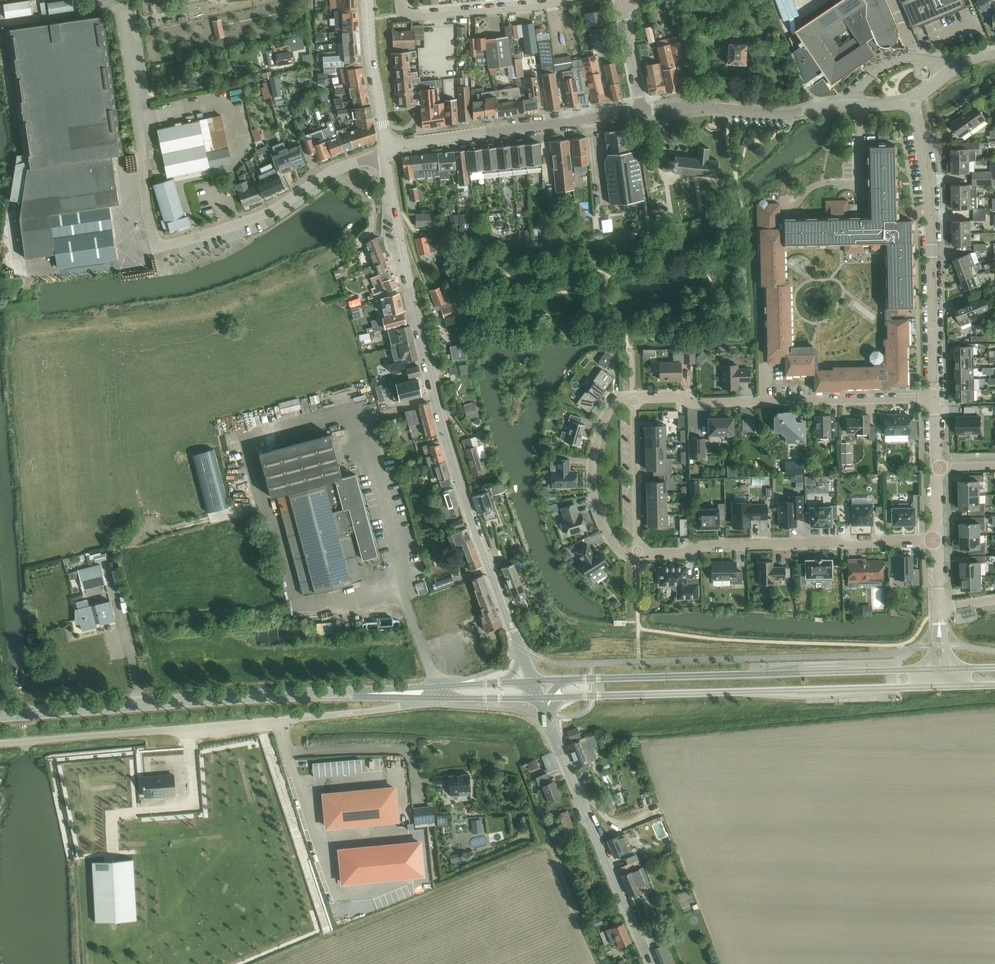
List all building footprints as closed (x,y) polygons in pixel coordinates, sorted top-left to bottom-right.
[(48,4),(49,13),(49,14),(74,10),(72,0),(48,4)] [(341,11),(358,10),(358,9),(358,0),(334,0),(335,11),(341,10),(341,11)] [(783,22),(788,21),(792,31),(794,35),(798,32),(797,31),(796,30),(796,28),(793,19),(799,17),(793,0),(776,0),(783,22)] [(797,31),(798,32),(794,35),(790,37),(808,85),(809,86),(810,87),(810,88),(811,89),(812,90),(813,91),(814,92),(816,93),(817,93),(820,94),(821,94),(823,94),(824,94),(826,94),(828,93),(829,93),(830,92),(831,91),(832,90),(827,83),(830,81),(833,84),(842,78),(844,80),(866,62),(877,55),(872,47),(878,43),(879,44),(881,46),(883,47),(885,47),(887,48),(890,48),(892,47),(894,46),(896,44),(897,42),(898,40),(899,38),(899,36),(899,34),(898,31),(899,31),(887,0),(842,0),(797,31)] [(902,1),(912,25),(918,23),(919,26),(966,6),(971,4),(970,0),(905,0),(902,1)] [(991,0),(977,0),(982,11),(991,7),(988,1),(991,0)] [(4,4),(5,13),(6,18),(32,14),(30,1),(4,4)] [(578,6),(580,15),(584,14),(587,26),(605,22),(603,10),(596,11),(594,3),(578,6)] [(337,23),(337,32),(339,32),(341,32),(342,33),(359,32),(358,10),(341,11),(341,23),(337,23)] [(51,269),(116,260),(109,206),(119,204),(112,156),(123,155),(103,16),(6,30),(25,161),(16,164),(10,200),(23,202),(20,219),(25,258),(49,255),(51,269)] [(221,20),(213,22),(217,38),(224,36),(221,20)] [(534,23),(522,24),(523,37),(525,54),(537,52),(534,23)] [(522,24),(512,25),(513,38),(523,37),(522,24)] [(738,36),(737,24),(728,25),(729,37),(738,36)] [(411,31),(392,32),(393,48),(397,48),(400,48),(415,48),(415,40),(423,39),(423,34),(423,26),(418,26),(417,26),(411,26),(411,31)] [(507,37),(511,66),(516,65),(516,68),(517,75),(517,78),(524,77),(522,67),(521,58),(520,58),(515,59),(514,55),(512,35),(511,26),(505,27),(507,37)] [(465,27),(462,27),(457,27),(458,37),(466,37),(465,27)] [(607,27),(589,31),(593,49),(611,45),(607,27)] [(651,27),(645,28),(649,43),(655,42),(651,27)] [(342,33),(343,43),(337,43),(337,44),(360,43),(359,33),(359,32),(342,33)] [(780,44),(780,33),(771,32),(771,44),(780,44)] [(269,67),(278,65),(278,66),(294,62),(292,52),(305,49),(302,35),(288,39),(289,45),(274,48),(274,49),(266,51),(269,67)] [(486,50),(487,56),(488,69),(495,68),(508,66),(511,66),(507,37),(486,40),(485,37),(475,38),(476,49),(486,50)] [(471,56),(487,56),(486,50),(476,49),(475,38),(470,38),(471,56)] [(668,38),(656,41),(657,47),(668,92),(668,93),(681,90),(679,85),(682,84),(680,79),(678,79),(674,61),(685,58),(684,55),(681,41),(679,41),(669,44),(668,38)] [(543,74),(548,110),(560,108),(555,72),(550,39),(537,41),(542,74),(543,74)] [(337,44),(338,51),(329,51),(329,56),(323,56),(323,57),(361,54),(360,43),(337,44)] [(746,65),(747,45),(729,44),(727,64),(746,65)] [(393,53),(391,53),(392,58),(395,58),(395,66),(395,67),(410,65),(409,58),(417,57),(416,50),(415,50),(415,48),(400,48),(397,48),(397,52),(393,53)] [(335,67),(362,65),(361,54),(323,57),(324,73),(335,72),(335,67)] [(583,59),(590,93),(593,103),(605,101),(595,55),(583,58),(583,59)] [(553,58),(555,69),(573,66),(572,61),(572,60),(571,56),(553,58)] [(564,79),(569,107),(588,104),(587,94),(590,93),(583,59),(583,58),(572,60),(572,61),(573,66),(555,69),(555,71),(571,69),(571,70),(562,71),(564,79)] [(605,65),(613,101),(623,99),(614,63),(605,65)] [(660,63),(652,64),(657,93),(665,92),(660,63)] [(657,93),(652,64),(644,66),(645,73),(647,80),(649,95),(657,93)] [(395,66),(392,66),(393,72),(396,71),(397,79),(397,80),(418,78),(418,77),(417,71),(411,72),(410,65),(395,67),(395,66)] [(511,66),(508,66),(509,78),(517,78),(517,75),(516,68),(516,65),(511,66)] [(340,69),(341,76),(365,77),(363,67),(340,69)] [(457,67),(461,121),(471,120),(469,86),(468,86),(467,70),(462,70),(462,67),(457,67)] [(254,72),(245,75),(247,83),(256,80),(254,72)] [(529,93),(520,94),(520,95),(520,98),(522,113),(541,111),(538,86),(536,73),(526,74),(529,93)] [(272,76),(269,77),(273,97),(282,95),(278,75),(272,76)] [(341,76),(343,88),(367,86),(365,77),(341,76)] [(397,79),(394,80),(394,85),(398,85),(398,93),(412,92),(413,92),(412,85),(421,84),(420,82),(420,77),(418,77),(418,78),(397,80),(397,79)] [(421,89),(420,89),(420,91),(421,98),(422,104),(421,104),(421,105),(423,129),(445,125),(444,102),(437,102),(436,89),(436,87),(435,81),(420,82),(421,84),(421,88),(421,89)] [(263,87),(261,88),(263,95),(269,93),(267,86),(263,87)] [(335,89),(336,94),(336,99),(342,98),(342,94),(350,93),(351,97),(369,95),(367,86),(343,88),(335,89)] [(496,97),(497,117),(517,114),(515,98),(520,98),(520,95),(520,94),(519,86),(495,90),(496,91),(496,97)] [(484,104),(485,118),(497,117),(496,97),(496,91),(495,90),(484,92),(483,87),(472,89),(472,94),(481,93),(483,104),(484,104)] [(398,93),(395,93),(396,99),(399,98),(400,107),(417,105),(421,105),(421,104),(422,104),(421,98),(413,99),(413,92),(412,92),(398,93)] [(473,111),(474,120),(485,118),(484,104),(483,104),(481,93),(472,94),(472,95),(477,94),(478,100),(472,102),(473,110),(473,111)] [(328,111),(333,109),(332,106),(333,105),(331,99),(329,100),(327,94),(323,95),(325,101),(324,102),(328,111)] [(355,108),(371,106),(369,95),(353,97),(355,108)] [(445,100),(447,125),(458,123),(458,121),(456,99),(445,100)] [(290,108),(294,118),(301,116),(297,105),(296,103),(291,105),(291,107),(290,108)] [(355,119),(356,119),(372,117),(371,106),(337,111),(338,116),(347,115),(347,120),(355,119)] [(978,106),(952,125),(961,137),(987,120),(978,106)] [(188,116),(200,170),(232,164),(222,115),(199,119),(199,120),(195,121),(194,115),(188,116)] [(168,177),(200,170),(188,116),(186,117),(187,123),(157,129),(168,177)] [(357,128),(347,132),(352,148),(376,140),(372,117),(356,119),(357,128)] [(324,129),(323,129),(332,155),(343,151),(335,129),(332,121),(326,123),(328,127),(324,129)] [(335,126),(334,126),(335,129),(343,151),(344,151),(352,148),(347,132),(345,127),(342,128),(341,124),(335,126)] [(315,152),(318,160),(331,155),(322,130),(310,134),(312,138),(304,141),(308,154),(315,152)] [(627,130),(605,133),(608,154),(605,162),(611,205),(623,203),(625,213),(645,210),(645,207),(643,200),(644,200),(637,151),(630,152),(627,130)] [(259,133),(253,135),(255,141),(262,139),(259,133)] [(586,137),(571,139),(571,141),(571,148),(573,166),(574,166),(575,172),(588,170),(588,167),(590,167),(586,137)] [(568,139),(550,141),(553,166),(571,164),(570,148),(571,148),(571,141),(568,141),(568,139)] [(524,144),(526,169),(541,167),(538,142),(524,144)] [(952,149),(952,161),(970,161),(970,154),(980,154),(980,143),(962,143),(962,149),(952,149)] [(510,145),(512,170),(526,169),(524,144),(510,145)] [(301,145),(288,149),(295,169),(307,164),(301,145)] [(496,147),(498,172),(512,170),(510,145),(496,147)] [(763,199),(761,201),(760,203),(760,205),(758,205),(759,229),(759,230),(759,258),(759,259),(759,260),(759,263),(759,264),(759,265),(759,266),(760,267),(760,273),(760,279),(761,279),(761,285),(766,285),(768,363),(776,363),(778,363),(785,363),(786,374),(807,374),(814,374),(814,391),(842,390),(842,388),(881,387),(884,387),(886,387),(887,386),(890,386),(907,386),(906,346),(909,346),(908,319),(906,319),(906,317),(906,313),(908,313),(908,308),(913,308),(912,265),(911,220),(899,221),(899,217),(898,187),(898,177),(895,177),(895,163),(895,145),(887,145),(872,145),(872,151),(870,151),(870,156),(868,156),(869,200),(869,212),(848,213),(848,200),(826,201),(826,217),(793,218),(783,218),(783,220),(782,220),(779,220),(779,217),(779,204),(769,205),(769,203),(768,200),(766,199),(763,199)] [(266,146),(260,149),(262,155),(269,152),(266,146)] [(287,147),(270,154),(273,159),(276,167),(276,168),(279,174),(295,169),(288,149),(287,147)] [(481,148),(484,173),(498,172),(496,147),(481,148)] [(673,172),(716,177),(718,160),(708,159),(709,148),(699,147),(697,158),(677,156),(675,156),(674,160),(668,159),(667,163),(667,168),(674,169),(673,172)] [(470,175),(484,173),(481,148),(467,150),(470,175)] [(456,151),(460,185),(461,191),(469,190),(469,184),(465,150),(456,151)] [(437,153),(441,180),(449,179),(447,170),(456,169),(454,151),(437,153)] [(412,156),(414,178),(439,176),(440,180),(441,180),(437,153),(412,156)] [(405,179),(414,178),(412,156),(402,157),(405,179)] [(952,173),(971,173),(970,161),(952,161),(952,173)] [(571,164),(553,166),(553,171),(554,171),(556,191),(574,189),(571,164)] [(257,184),(263,198),(264,197),(285,188),(279,174),(276,168),(259,176),(261,182),(257,184)] [(357,177),(368,183),(371,177),(360,171),(357,177)] [(152,184),(160,210),(162,214),(163,219),(161,220),(163,227),(170,231),(176,229),(190,225),(187,216),(185,216),(173,177),(167,179),(152,184)] [(246,181),(236,184),(241,200),(243,205),(260,199),(256,187),(249,189),(246,181)] [(952,185),(953,197),(971,197),(971,185),(952,185)] [(416,188),(409,189),(411,202),(419,201),(419,200),(418,195),(418,194),(418,190),(417,188),(416,188)] [(974,209),(974,215),(986,215),(986,208),(978,208),(978,197),(971,197),(953,197),(953,209),(971,209),(974,209)] [(416,214),(416,226),(435,226),(435,213),(416,214)] [(468,214),(459,215),(460,224),(465,224),(468,223),(468,214)] [(458,215),(449,216),(450,225),(459,224),(458,215)] [(953,221),(953,233),(971,233),(971,220),(953,221)] [(646,225),(633,227),(634,233),(647,231),(646,225)] [(971,245),(971,233),(953,233),(954,245),(971,245)] [(416,239),(419,255),(436,251),(433,237),(427,238),(426,237),(416,239)] [(366,241),(374,265),(386,261),(383,252),(385,251),(384,243),(379,243),(377,238),(366,241)] [(954,260),(958,270),(972,265),(975,264),(979,262),(975,253),(971,253),(954,260)] [(387,291),(398,287),(399,287),(394,275),(391,276),(386,261),(374,265),(369,267),(373,277),(370,278),(374,288),(371,289),(373,295),(386,290),(387,291)] [(958,270),(962,280),(979,274),(975,264),(972,265),(958,270)] [(339,270),(334,271),(337,280),(342,279),(349,277),(345,265),(338,267),(339,270)] [(983,284),(979,274),(962,280),(966,290),(983,284)] [(436,305),(440,304),(441,309),(440,309),(443,318),(456,314),(452,300),(446,301),(444,297),(449,295),(447,286),(440,288),(440,287),(430,290),(436,305)] [(388,314),(393,313),(394,315),(383,317),(383,318),(371,321),(373,327),(374,331),(385,329),(406,324),(404,313),(400,314),(399,312),(404,311),(400,294),(384,297),(384,298),(380,299),(384,315),(388,314)] [(351,300),(349,301),(351,308),(361,305),(359,298),(353,299),(353,298),(350,299),(351,300)] [(982,318),(984,323),(989,321),(988,316),(992,314),(986,298),(976,302),(982,318)] [(965,305),(972,322),(978,320),(980,324),(984,323),(982,318),(976,302),(965,305)] [(961,326),(972,322),(965,305),(955,309),(961,326)] [(357,307),(351,309),(352,316),(353,320),(362,317),(359,306),(357,307)] [(400,328),(396,329),(399,345),(414,342),(410,326),(407,327),(400,328)] [(983,341),(989,341),(989,336),(987,333),(986,333),(986,330),(982,330),(981,334),(981,336),(983,336),(983,341)] [(369,333),(359,335),(360,340),(364,339),(365,343),(371,341),(369,333)] [(399,346),(390,348),(393,361),(395,361),(395,362),(403,360),(402,359),(405,359),(405,361),(406,364),(412,362),(411,360),(418,358),(414,342),(399,345),(399,346)] [(464,344),(450,346),(452,361),(467,359),(464,344)] [(955,347),(956,358),(974,357),(973,346),(955,347)] [(681,379),(680,363),(694,363),(694,350),(673,350),(673,363),(660,363),(660,380),(681,379)] [(703,351),(696,358),(701,363),(708,356),(703,351)] [(605,353),(598,362),(605,368),(612,358),(605,353)] [(956,358),(956,368),(974,368),(974,357),(956,358)] [(395,362),(387,364),(388,365),(389,372),(395,370),(405,368),(405,366),(403,360),(395,362)] [(722,365),(722,389),(738,388),(738,382),(750,382),(749,369),(737,369),(737,365),(722,365)] [(407,369),(409,378),(421,375),(418,366),(407,369)] [(956,368),(956,379),(974,379),(974,368),(956,368)] [(589,412),(614,378),(602,369),(576,403),(589,412)] [(422,379),(390,386),(394,402),(425,395),(422,379)] [(956,379),(957,390),(974,389),(974,379),(956,379)] [(957,390),(957,401),(975,400),(974,389),(957,390)] [(279,403),(282,414),(301,409),(299,398),(279,403)] [(406,412),(405,412),(409,426),(422,423),(426,436),(436,434),(429,402),(418,405),(419,409),(406,412)] [(463,407),(467,419),(479,416),(475,403),(463,407)] [(786,443),(805,442),(805,424),(796,424),(793,421),(793,413),(777,413),(774,416),(775,431),(781,431),(786,436),(786,443)] [(565,442),(578,446),(585,425),(580,423),(582,418),(570,414),(568,420),(571,421),(568,433),(562,431),(560,439),(566,440),(565,442)] [(884,415),(885,435),(908,435),(908,439),(917,438),(916,422),(910,422),(909,414),(884,415)] [(847,432),(856,432),(856,433),(869,433),(869,440),(875,440),(875,426),(869,426),(869,415),(856,415),(856,419),(847,419),(847,432)] [(815,416),(815,437),(830,437),(831,439),(837,439),(837,422),(830,422),(830,416),(815,416)] [(980,417),(956,417),(957,433),(957,434),(980,434),(981,434),(981,417),(980,417)] [(709,435),(733,434),(732,418),(708,419),(709,435)] [(395,420),(386,422),(390,437),(399,435),(395,420)] [(748,420),(742,420),(742,432),(755,432),(755,429),(748,430),(748,420)] [(645,426),(646,437),(664,436),(667,436),(666,425),(663,425),(663,423),(657,423),(657,425),(645,426)] [(331,435),(259,453),(271,497),(277,495),(303,596),(363,580),(350,532),(355,531),(362,559),(377,555),(356,474),(342,478),(331,435)] [(646,437),(646,448),(665,447),(664,436),(646,437)] [(464,439),(462,440),(465,449),(472,476),(484,472),(480,458),(477,446),(478,446),(475,437),(471,438),(470,437),(468,438),(464,439)] [(540,438),(538,450),(547,451),(549,440),(543,439),(540,438)] [(690,440),(690,458),(703,457),(703,439),(690,440)] [(426,457),(428,466),(445,461),(439,441),(434,442),(435,446),(430,447),(429,443),(422,445),(425,457),(426,457)] [(848,443),(840,443),(841,464),(851,464),(851,453),(849,453),(848,443)] [(646,448),(646,459),(665,458),(665,447),(646,448)] [(213,449),(192,454),(207,513),(228,507),(213,449)] [(665,469),(665,458),(646,459),(647,470),(665,469)] [(552,487),(576,487),(576,471),(568,471),(568,468),(569,468),(569,459),(556,460),(556,471),(552,471),(552,487)] [(441,487),(451,484),(445,461),(428,466),(432,478),(434,477),(435,480),(439,479),(441,487)] [(728,467),(728,477),(738,477),(738,467),(728,467)] [(412,474),(404,476),(406,482),(414,481),(412,474)] [(958,488),(960,489),(960,495),(980,495),(980,481),(984,481),(984,475),(972,475),(972,481),(959,481),(959,483),(958,484),(958,488)] [(815,476),(805,476),(805,484),(815,484),(815,476)] [(647,482),(647,493),(665,492),(665,481),(647,482)] [(699,495),(699,482),(689,482),(689,495),(699,495)] [(501,483),(491,487),(495,496),(505,492),(501,483)] [(456,507),(458,506),(453,489),(443,492),(446,504),(439,506),(444,519),(459,515),(456,507)] [(549,490),(540,490),(540,495),(540,501),(549,500),(549,495),(549,494),(549,490)] [(473,497),(478,513),(494,508),(489,491),(473,497)] [(647,493),(647,504),(666,504),(665,492),(647,493)] [(893,508),(892,508),(892,509),(892,524),(893,524),(901,524),(902,524),(905,524),(906,524),(914,524),(914,523),(914,512),(920,512),(920,495),(913,495),(914,508),(907,508),(907,504),(899,504),(899,508),(893,508)] [(980,504),(980,495),(960,495),(960,502),(958,503),(958,507),(960,508),(960,509),(973,509),(973,515),(985,515),(985,504),(980,504)] [(803,518),(802,496),(789,496),(789,502),(779,502),(779,527),(796,526),(796,518),(803,518)] [(749,502),(732,503),(733,528),(750,527),(750,519),(767,519),(766,504),(750,505),(749,502)] [(725,523),(724,504),(717,503),(718,509),(695,509),(696,529),(719,528),(719,523),(725,523)] [(563,520),(568,535),(586,529),(581,514),(578,515),(574,504),(562,508),(565,519),(563,520)] [(647,504),(647,515),(666,515),(666,504),(647,504)] [(816,508),(810,508),(811,526),(818,526),(824,526),(831,525),(831,518),(837,518),(836,505),(830,506),(830,507),(825,507),(824,504),(816,504),(816,508)] [(873,505),(851,505),(851,526),(873,526),(873,505)] [(668,514),(666,515),(647,515),(648,526),(659,526),(659,528),(665,527),(665,526),(668,526),(668,514)] [(494,517),(497,536),(502,535),(501,526),(504,526),(503,522),(499,523),(498,517),(494,517)] [(961,531),(961,536),(981,536),(981,528),(985,528),(985,517),(972,517),(972,523),(960,524),(960,525),(959,526),(959,530),(961,531)] [(463,519),(452,523),(455,530),(465,527),(463,519)] [(471,570),(481,566),(467,529),(448,537),(449,539),(448,539),(451,547),(461,543),(471,570)] [(961,547),(961,549),(972,548),(973,554),(986,554),(985,543),(981,543),(981,536),(961,536),(961,541),(959,542),(959,546),(961,547)] [(587,544),(576,551),(583,562),(579,564),(588,578),(589,577),(593,583),(606,575),(602,569),(608,565),(599,551),(596,553),(594,555),(587,544)] [(567,550),(561,554),(565,560),(571,556),(567,550)] [(105,554),(93,557),(95,563),(107,560),(105,554)] [(912,585),(919,585),(919,569),(912,569),(911,556),(895,556),(895,578),(912,578),(912,585)] [(960,569),(961,570),(962,576),(981,576),(981,562),(986,562),(986,556),(974,556),(974,562),(961,562),(961,564),(960,565),(960,569)] [(860,559),(848,560),(848,583),(848,588),(859,588),(859,586),(859,585),(859,582),(858,582),(858,580),(862,580),(881,580),(882,580),(881,561),(866,561),(860,561),(860,559)] [(831,560),(805,560),(806,564),(801,564),(801,574),(806,574),(807,580),(831,580),(831,577),(831,560)] [(773,561),(758,561),(758,584),(773,584),(773,580),(785,580),(785,567),(773,567),(773,561)] [(731,584),(742,584),(742,572),(736,572),(735,562),(711,563),(712,580),(731,579),(731,584)] [(502,568),(509,585),(514,600),(527,595),(523,586),(522,583),(523,582),(522,579),(519,572),(517,572),(514,563),(502,568)] [(89,567),(78,570),(83,591),(106,585),(101,564),(93,566),(89,567)] [(659,571),(658,573),(658,576),(659,578),(660,585),(672,585),(672,587),(674,590),(677,590),(677,599),(698,598),(697,584),(686,584),(685,566),(659,567),(659,571)] [(482,613),(480,615),(486,631),(501,626),(482,575),(470,579),(482,613)] [(982,584),(981,576),(962,576),(962,582),(960,583),(960,587),(962,588),(962,589),(973,589),(973,595),(986,595),(986,584),(982,584)] [(428,592),(425,581),(415,585),(419,595),(428,592)] [(616,599),(611,603),(615,608),(620,604),(616,599)] [(110,600),(77,609),(83,631),(97,627),(96,622),(100,621),(100,624),(115,620),(110,600)] [(792,600),(784,602),(785,610),(793,609),(792,600)] [(872,605),(862,605),(862,617),(872,617),(872,605)] [(483,630),(477,633),(480,642),(487,639),(483,630)] [(571,739),(580,735),(577,728),(567,732),(571,739)] [(571,743),(568,744),(576,765),(577,766),(579,766),(582,772),(590,769),(589,765),(588,762),(597,758),(592,746),(597,744),(594,735),(588,737),(579,740),(572,743),(571,743)] [(360,759),(312,763),(314,777),(361,773),(360,759)] [(528,762),(527,763),(528,765),(530,771),(538,767),(535,759),(528,762)] [(542,787),(544,786),(550,801),(560,797),(554,782),(551,783),(547,773),(536,778),(539,785),(541,784),(542,787)] [(434,777),(434,784),(449,783),(451,796),(460,795),(460,793),(471,791),(469,774),(434,777)] [(145,797),(175,795),(173,775),(144,777),(145,797)] [(602,778),(605,784),(613,781),(610,775),(602,778)] [(327,827),(397,820),(394,788),(323,794),(327,827)] [(621,792),(613,795),(617,805),(623,803),(625,802),(621,792)] [(433,805),(413,808),(414,824),(435,821),(433,805)] [(575,829),(567,810),(558,814),(564,828),(560,830),(562,834),(575,829)] [(481,820),(471,821),(472,830),(482,829),(481,820)] [(608,840),(614,857),(624,853),(624,852),(632,849),(625,833),(608,840)] [(420,843),(340,850),(343,882),(423,875),(420,843)] [(458,854),(449,856),(451,863),(459,861),(458,854)] [(96,923),(137,921),(133,860),(93,862),(96,923)] [(628,864),(621,867),(624,874),(632,871),(629,863),(628,864)] [(624,874),(622,875),(630,896),(634,894),(635,896),(640,894),(639,892),(641,891),(640,890),(642,890),(647,888),(648,888),(640,869),(632,872),(632,871),(624,874)] [(603,924),(602,922),(600,917),(594,920),(588,923),(591,929),(603,924)] [(611,928),(606,930),(611,943),(612,942),(616,941),(619,947),(624,945),(631,942),(623,922),(611,928)] [(654,948),(655,949),(655,950),(661,963),(666,963),(672,961),(665,944),(663,945),(654,948)]
